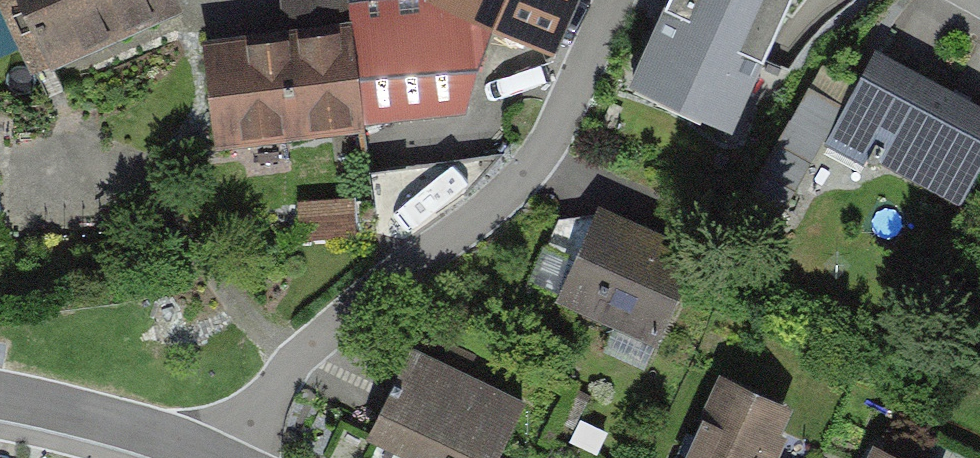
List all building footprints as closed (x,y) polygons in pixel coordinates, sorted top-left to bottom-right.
[(32,79),(183,12),(177,0),(0,0),(0,8),(32,79)] [(285,32),(353,25),(350,3),(350,0),(282,0),(285,32)] [(350,3),(353,25),(364,125),(465,113),(493,30),(553,57),(578,0),(375,0),(350,3)] [(628,88),(732,136),(773,42),(792,0),(667,0),(628,88)] [(285,32),(202,42),(214,148),(365,132),(364,125),(353,25),(285,32)] [(873,55),(826,152),(960,215),(979,174),(979,107),(873,55)] [(352,192),(302,200),(308,235),(358,226),(352,192)] [(680,250),(589,213),(552,303),(644,340),(680,250)] [(406,355),(364,439),(402,457),(500,457),(522,412),(406,355)] [(686,457),(773,457),(792,417),(720,384),(686,457)]
